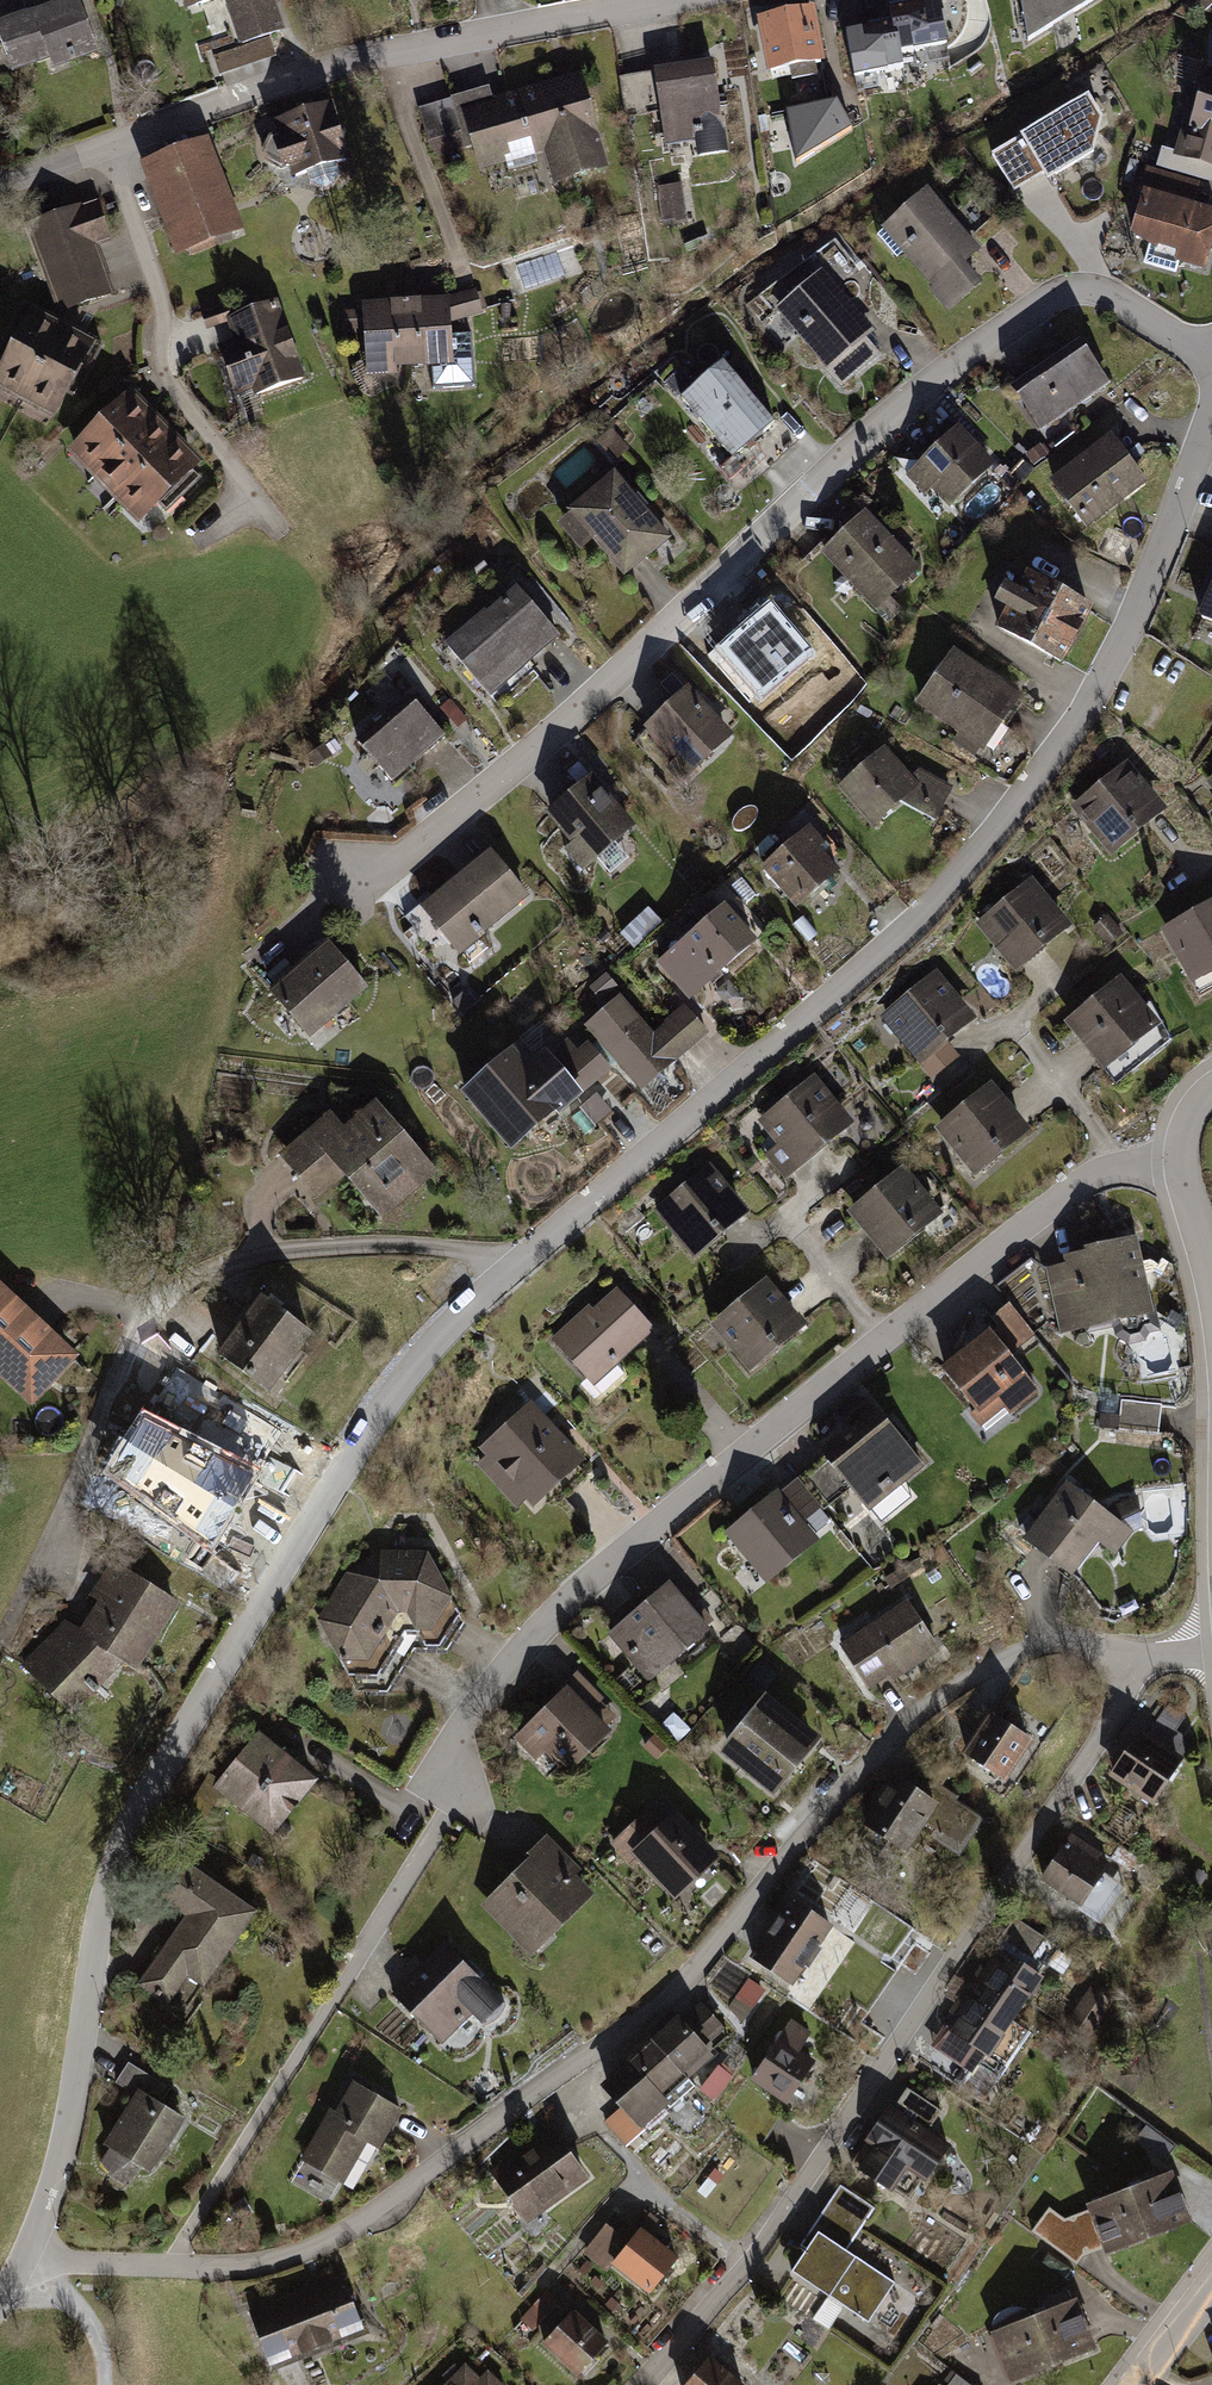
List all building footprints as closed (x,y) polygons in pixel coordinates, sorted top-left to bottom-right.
[(14,78),(45,66),(49,78),(111,55),(90,0),(20,0),(27,18),(0,28),(0,42),(14,78)] [(189,16),(227,3),(242,50),(281,38),(269,0),(184,0),(189,16)] [(900,50),(946,41),(938,0),(894,0),(890,1),(893,15),(900,50)] [(1025,41),(1092,0),(1020,0),(1025,41)] [(812,2),(757,12),(770,79),(825,69),(812,2)] [(847,24),(857,74),(903,65),(900,50),(893,15),(847,24)] [(653,76),(621,80),(626,117),(660,113),(666,161),(726,154),(715,65),(653,73),(653,76)] [(490,89),(419,109),(434,160),(475,149),(481,171),(547,153),(556,186),(610,171),(583,76),(494,101),(490,89)] [(1175,158),(1211,169),(1211,77),(1195,130),(1185,127),(1175,158)] [(835,95),(788,108),(798,160),(851,127),(835,95)] [(1091,104),(995,159),(1016,194),(1047,176),(1052,185),(1096,158),(1105,126),(1091,104)] [(277,126),(295,180),(354,160),(336,106),(277,126)] [(209,141),(144,164),(176,253),(241,230),(209,141)] [(1134,243),(1184,257),(1181,268),(1209,276),(1211,265),(1211,214),(1198,210),(1204,188),(1149,172),(1143,195),(1147,197),(1134,243)] [(683,189),(658,192),(663,228),(688,225),(683,189)] [(933,195),(885,234),(951,314),(984,286),(966,265),(981,253),(933,195)] [(87,206),(29,227),(60,315),(116,295),(98,247),(111,242),(98,208),(89,211),(87,206)] [(824,275),(779,313),(829,373),(875,335),(824,275)] [(452,304),(409,306),(413,377),(456,375),(452,304)] [(217,347),(236,399),(256,391),(259,400),(306,382),(277,305),(227,324),(234,341),(217,347)] [(409,306),(365,308),(368,379),(413,377),(409,306)] [(0,375),(0,397),(25,411),(69,330),(35,311),(0,375)] [(69,330),(25,411),(55,428),(100,347),(69,330)] [(1080,344),(1014,390),(1043,432),(1110,386),(1080,344)] [(728,462),(712,476),(733,501),(784,459),(766,437),(779,427),(727,365),(679,404),(728,462)] [(134,395),(69,459),(96,486),(161,423),(134,395)] [(161,423),(96,486),(118,509),(184,445),(161,423)] [(956,430),(910,477),(947,514),(994,468),(956,430)] [(1114,438),(1053,483),(1087,529),(1148,484),(1114,438)] [(184,445),(118,509),(141,532),(206,468),(184,445)] [(596,545),(626,582),(674,544),(619,476),(570,515),(573,518),(560,528),(582,556),(596,545)] [(867,515),(824,555),(877,611),(920,572),(867,515)] [(1009,612),(1000,628),(1061,661),(1088,612),(1026,578),(1017,594),(1006,588),(996,606),(1009,612)] [(523,588),(445,645),(485,699),(563,642),(523,588)] [(1202,624),(1211,628),(1211,601),(1202,624)] [(808,639),(773,603),(727,647),(761,683),(808,639)] [(960,654),(921,709),(964,739),(958,748),(981,764),(1026,700),(960,654)] [(690,692),(647,732),(689,778),(732,738),(690,692)] [(412,704),(362,749),(391,781),(441,736),(412,704)] [(317,767),(331,759),(326,750),(311,758),(317,767)] [(889,752),(841,794),(873,834),(905,809),(937,825),(957,792),(923,773),(914,780),(889,752)] [(1127,762),(1071,807),(1111,858),(1168,814),(1127,762)] [(594,783),(549,820),(573,849),(565,856),(583,878),(636,833),(594,783)] [(809,833),(763,871),(798,913),(844,874),(809,833)] [(490,855),(422,912),(460,958),(528,901),(490,855)] [(1029,880),(976,926),(1019,975),(1072,930),(1029,880)] [(1188,979),(1211,967),(1211,899),(1160,925),(1188,979)] [(719,916),(662,963),(694,1001),(751,954),(719,916)] [(327,948),(274,994),(316,1043),(370,997),(327,948)] [(1120,971),(1063,1020),(1101,1067),(1108,1076),(1165,1027),(1135,990),(1120,971)] [(611,972),(591,982),(598,997),(618,987),(611,972)] [(936,975),(881,1019),(923,1070),(977,1026),(936,975)] [(512,1086),(477,1115),(505,1149),(527,1132),(535,1142),(617,1075),(639,1101),(713,1039),(689,1010),(654,1038),(624,1001),(586,1033),(596,1046),(578,1061),(570,1051),(554,1064),(550,1059),(514,1089),(512,1086)] [(778,1145),(764,1156),(784,1181),(852,1127),(812,1076),(758,1120),(778,1145)] [(993,1089),(937,1134),(975,1181),(1031,1136),(993,1089)] [(333,1117),(280,1161),(315,1202),(344,1178),(383,1226),(439,1180),(378,1107),(346,1133),(333,1117)] [(711,1166),(654,1209),(693,1260),(750,1217),(711,1166)] [(907,1171),(853,1214),(889,1260),(944,1216),(907,1171)] [(1068,1271),(1046,1276),(1060,1340),(1156,1319),(1140,1244),(1088,1256),(1089,1260),(1066,1265),(1068,1271)] [(766,1280),(711,1325),(749,1372),(805,1327),(766,1280)] [(611,1285),(553,1339),(594,1383),(652,1329),(611,1285)] [(33,1412),(79,1364),(36,1323),(0,1289),(0,1380),(33,1412)] [(266,1306),(224,1362),(276,1401),(318,1346),(266,1306)] [(961,1365),(946,1376),(979,1420),(975,1423),(983,1433),(1008,1414),(1012,1420),(1042,1397),(1016,1363),(1039,1345),(1012,1310),(993,1325),(999,1332),(959,1361),(961,1365)] [(485,1455),(476,1463),(515,1506),(524,1498),(533,1507),(585,1460),(530,1401),(478,1448),(485,1455)] [(1165,1410),(1123,1407),(1121,1437),(1162,1441),(1165,1410)] [(145,1418),(107,1473),(214,1546),(254,1474),(145,1418)] [(802,1483),(825,1512),(849,1492),(872,1520),(928,1475),(883,1419),(802,1483)] [(804,1529),(825,1512),(802,1483),(733,1539),(770,1586),(819,1547),(804,1529)] [(1071,1492),(1027,1547),(1074,1584),(1101,1550),(1117,1562),(1134,1539),(1121,1530),(1145,1521),(1138,1505),(1105,1518),(1071,1492)] [(349,1577),(321,1623),(356,1688),(389,1691),(412,1647),(382,1588),(384,1554),(349,1577)] [(428,1557),(384,1554),(382,1588),(412,1647),(445,1647),(461,1621),(428,1557)] [(67,1626),(24,1668),(76,1719),(122,1671),(143,1680),(183,1613),(110,1570),(98,1592),(91,1604),(101,1610),(82,1637),(67,1626)] [(677,1583),(608,1640),(648,1688),(717,1632),(677,1583)] [(910,1601),(841,1644),(871,1693),(941,1650),(910,1601)] [(570,1689),(512,1738),(532,1762),(543,1753),(559,1772),(607,1732),(600,1724),(612,1714),(576,1672),(564,1682),(570,1689)] [(764,1691),(722,1745),(780,1790),(822,1736),(764,1691)] [(995,1722),(968,1762),(1011,1790),(1038,1750),(995,1722)] [(204,1771),(185,1801),(202,1812),(216,1790),(271,1833),(315,1778),(255,1730),(215,1777),(204,1771)] [(1138,1743),(1114,1783),(1161,1811),(1185,1771),(1138,1743)] [(898,1784),(865,1834),(911,1863),(932,1831),(967,1853),(984,1827),(939,1798),(933,1807),(898,1784)] [(650,1806),(609,1843),(631,1868),(638,1861),(673,1899),(719,1858),(676,1811),(664,1822),(650,1806)] [(544,1840),(486,1902),(536,1950),(595,1888),(544,1840)] [(1071,1843),(1044,1885),(1087,1913),(1115,1871),(1071,1843)] [(185,1915),(134,1984),(163,2006),(184,1976),(199,1987),(254,1914),(181,1860),(156,1894),(185,1915)] [(756,1962),(799,1993),(839,1937),(795,1906),(756,1962)] [(443,1943),(390,1993),(441,2047),(474,2016),(486,2028),(506,2009),(443,1943)] [(968,1979),(1017,2014),(1044,1976),(1010,1951),(996,1971),(982,1961),(968,1979)] [(955,2026),(990,2051),(1017,2014),(968,1979),(954,1999),(967,2009),(955,2026)] [(1089,1988),(1067,2026),(1091,2040),(1113,2003),(1089,1988)] [(694,1997),(648,2038),(680,2075),(684,2079),(711,2054),(700,2041),(718,2025),(694,1997)] [(793,2028),(755,2085),(793,2109),(817,2073),(799,2060),(812,2040),(793,2028)] [(659,2094),(680,2075),(648,2038),(626,2058),(659,2094)] [(667,2103),(659,2094),(626,2058),(598,2083),(617,2103),(600,2118),(622,2142),(667,2103)] [(716,2098),(736,2072),(721,2060),(701,2086),(716,2098)] [(109,2152),(102,2162),(115,2179),(133,2166),(150,2176),(183,2122),(156,2104),(165,2087),(128,2064),(115,2085),(136,2097),(104,2149),(109,2152)] [(330,2107),(301,2158),(343,2182),(367,2141),(380,2148),(403,2109),(353,2081),(336,2110),(330,2107)] [(878,2157),(866,2174),(895,2195),(909,2175),(930,2189),(955,2154),(932,2138),(944,2119),(909,2095),(896,2115),(891,2112),(866,2148),(878,2157)] [(553,2129),(489,2173),(525,2224),(588,2180),(553,2129)] [(1171,2171),(1128,2186),(1145,2231),(1188,2215),(1171,2171)] [(1128,2186),(1085,2203),(1102,2247),(1145,2231),(1128,2186)] [(812,2259),(797,2281),(872,2331),(900,2288),(852,2257),(879,2216),(843,2191),(802,2252),(812,2259)] [(609,2232),(588,2258),(613,2278),(619,2271),(655,2300),(683,2266),(641,2232),(628,2248),(609,2232)] [(1060,2237),(1052,2249),(1079,2267),(1087,2256),(1060,2237)] [(343,2274),(249,2310),(271,2366),(365,2330),(343,2274)] [(1076,2296),(1034,2312),(1052,2360),(1094,2344),(1076,2296)] [(571,2309),(540,2341),(575,2375),(607,2343),(571,2309)] [(1034,2312),(993,2327),(1011,2375),(1052,2360),(1034,2312)] [(679,2384),(741,2384),(707,2354),(679,2384)] [(443,2384),(483,2384),(464,2365),(443,2384)]
